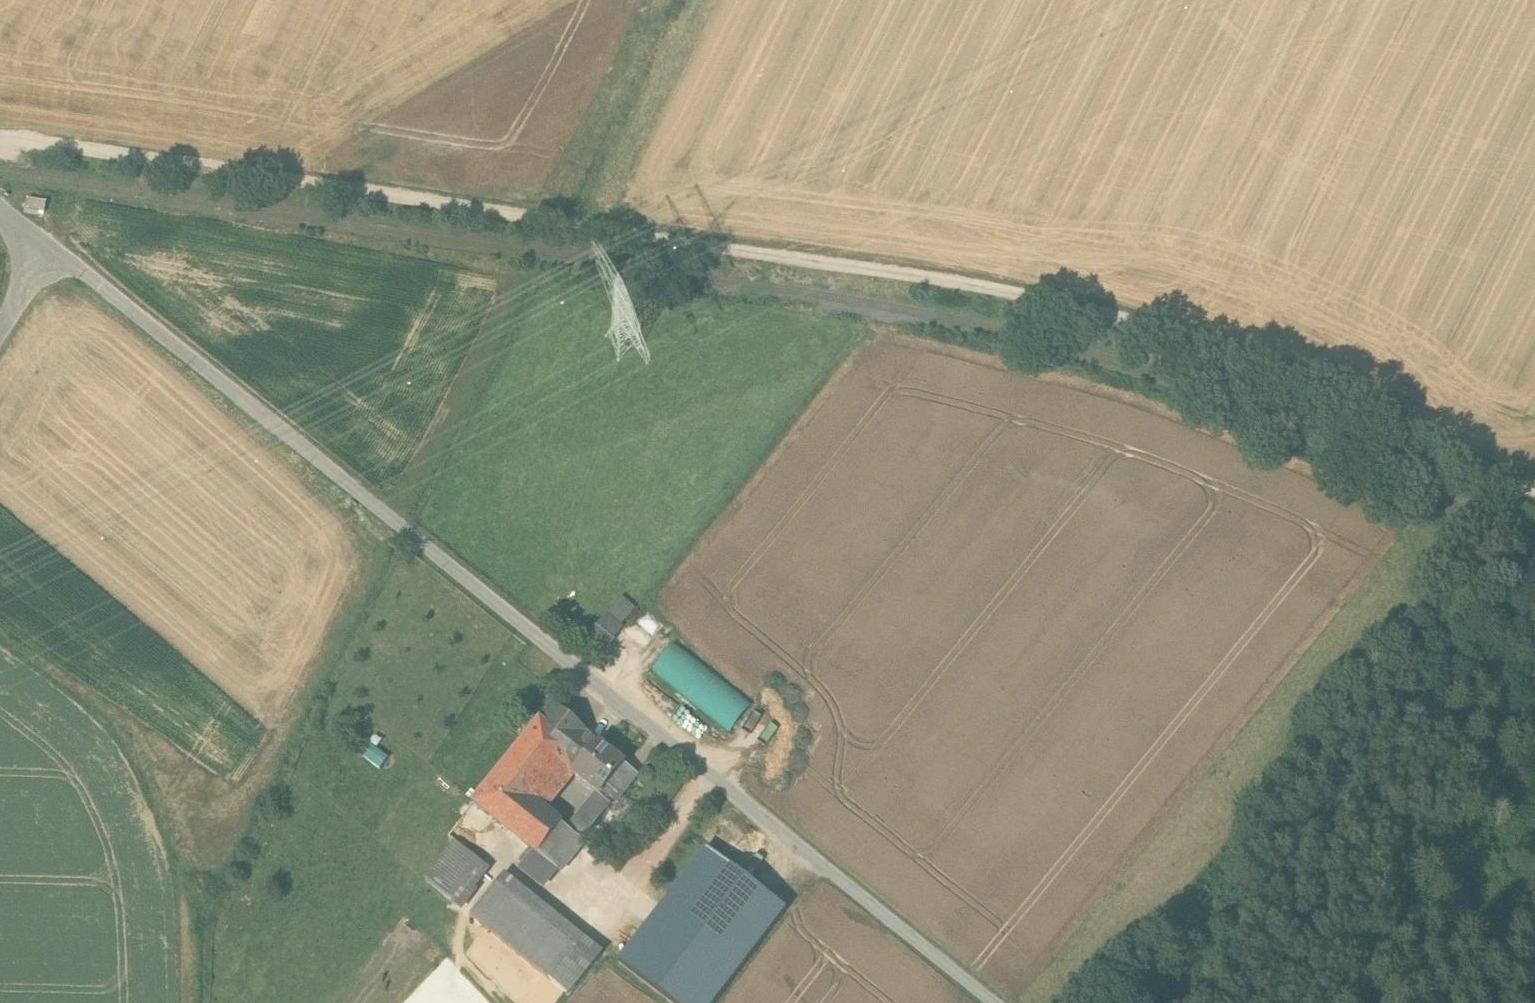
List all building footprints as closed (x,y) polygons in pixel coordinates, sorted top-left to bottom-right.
[(621,596),(582,644),(600,658),(638,611),(621,596)] [(648,664),(723,729),(747,702),(671,637),(648,664)] [(595,742),(550,704),(468,803),(533,857),(536,854),(563,824),(548,811),(574,780),(567,775),(595,742)] [(567,775),(574,780),(593,797),(610,812),(639,778),(595,742),(567,775)] [(610,812),(593,797),(572,821),(590,836),(610,812)] [(512,845),(467,811),(446,838),(454,844),(491,873),(512,845)] [(588,846),(563,824),(536,854),(559,875),(561,876),(588,846)] [(454,844),(424,882),(471,919),(500,881),(491,873),(454,844)] [(706,850),(618,964),(670,1002),(714,1002),(786,910),(706,850)] [(536,854),(533,857),(521,872),(544,892),(559,875),(536,854)] [(599,953),(504,876),(500,881),(471,919),(566,994),(599,953)]
